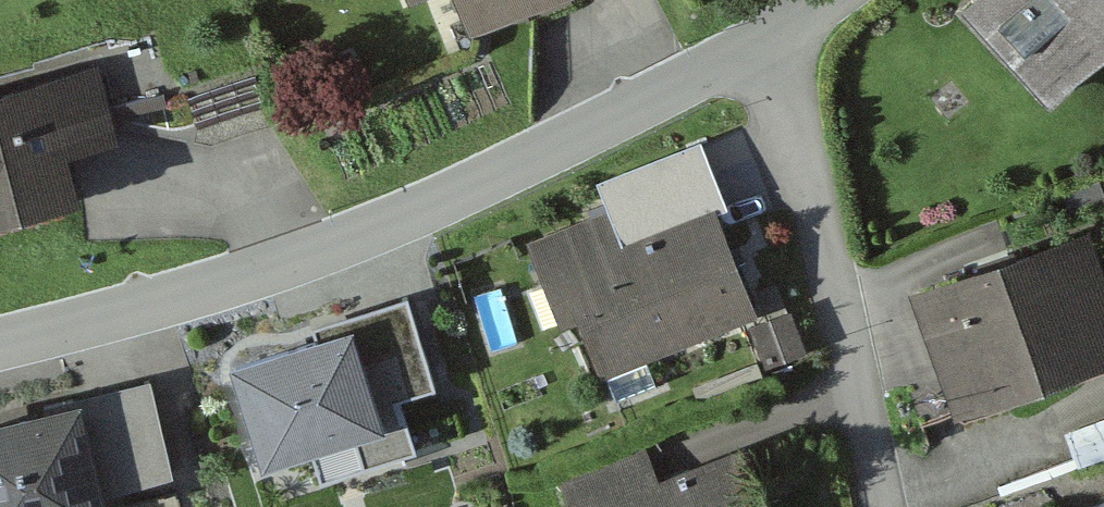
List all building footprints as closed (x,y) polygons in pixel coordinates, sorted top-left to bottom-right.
[(468,34),(555,0),(455,0),(468,34)] [(964,13),(1052,109),(1103,62),(1103,0),(978,0),(964,13)] [(0,96),(0,220),(79,200),(67,153),(119,140),(102,70),(0,96)] [(702,170),(528,235),(559,321),(579,314),(601,371),(756,314),(702,170)] [(913,283),(958,409),(1103,358),(1103,262),(1089,220),(913,283)] [(410,297),(354,314),(378,391),(401,384),(433,374),(410,297)] [(792,309),(750,324),(764,363),(806,348),(792,309)] [(378,391),(354,314),(230,352),(262,454),(356,425),(367,459),(419,443),(401,384),(378,391)] [(151,372),(83,389),(105,480),(173,463),(151,372)] [(0,410),(0,506),(103,506),(112,505),(105,480),(83,389),(0,410)] [(745,438),(657,472),(646,443),(559,476),(571,506),(772,506),(745,438)]
